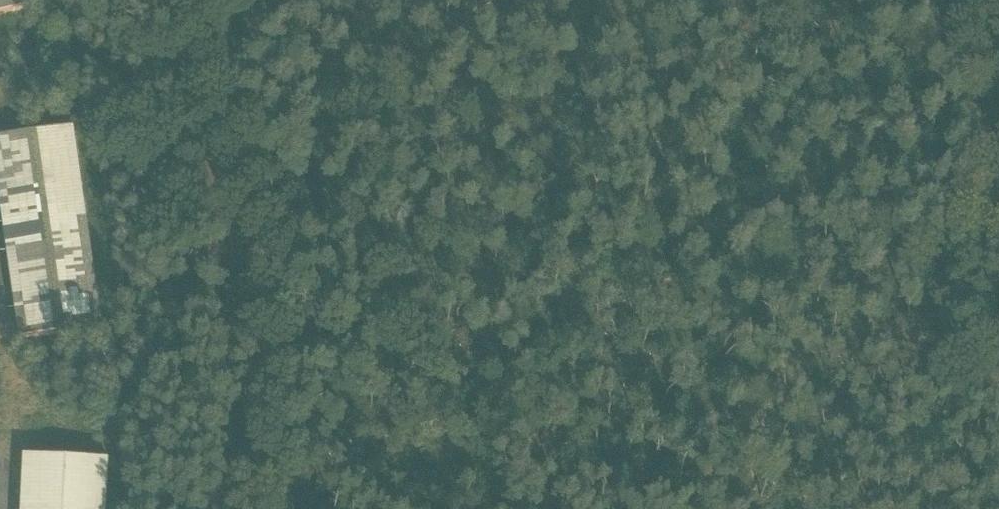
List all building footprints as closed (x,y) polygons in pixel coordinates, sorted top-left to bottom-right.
[(41,4),(40,0),(0,0),(0,14),(41,4)] [(0,137),(0,194),(20,338),(102,327),(74,127),(0,137)] [(25,456),(23,508),(106,508),(108,460),(25,456)]
